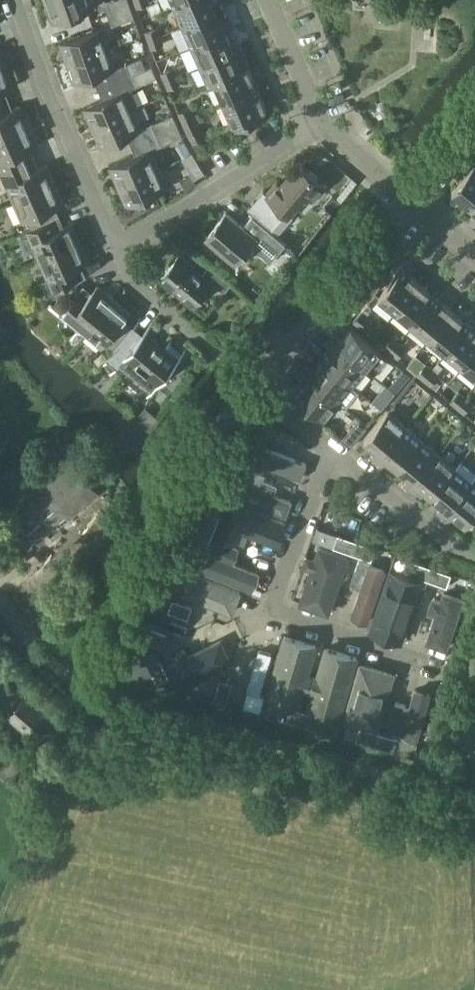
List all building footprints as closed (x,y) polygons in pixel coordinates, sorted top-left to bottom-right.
[(93,0),(52,0),(46,2),(53,22),(95,7),(93,0)] [(108,13),(131,5),(129,0),(110,0),(104,2),(108,13)] [(174,6),(183,25),(224,7),(221,0),(187,0),(174,6)] [(135,17),(131,5),(108,13),(112,25),(135,17)] [(233,27),(224,7),(183,25),(191,45),(225,30),(233,27)] [(158,26),(146,31),(149,39),(161,35),(158,26)] [(102,27),(60,42),(67,63),(110,48),(102,27)] [(191,45),(200,64),(234,50),(225,30),(191,45)] [(161,35),(149,39),(152,47),(164,43),(161,35)] [(209,85),(216,83),(215,82),(243,70),(242,68),(249,66),(249,67),(250,67),(241,47),(234,50),(200,64),(209,85)] [(110,48),(67,63),(74,82),(117,67),(110,48)] [(6,65),(0,68),(0,91),(14,87),(6,65)] [(157,77),(152,66),(130,76),(135,86),(157,77)] [(258,86),(249,67),(249,66),(242,68),(243,70),(215,82),(216,83),(224,101),(258,86)] [(162,72),(165,80),(177,75),(173,67),(162,72)] [(177,75),(165,80),(169,88),(181,83),(177,75)] [(267,107),(258,86),(224,101),(236,130),(266,116),(263,109),(267,107)] [(139,107),(131,87),(125,89),(84,107),(93,127),(139,107)] [(2,102),(0,103),(0,137),(29,124),(21,105),(6,112),(2,102)] [(145,104),(139,107),(93,127),(101,147),(143,129),(139,120),(150,115),(145,104)] [(191,106),(179,111),(182,120),(194,114),(191,106)] [(151,123),(156,134),(178,124),(173,114),(151,123)] [(198,123),(194,114),(182,120),(186,128),(198,123)] [(194,143),(205,136),(198,123),(186,128),(194,143)] [(29,124),(0,137),(0,173),(1,173),(27,161),(23,151),(38,144),(29,124)] [(161,145),(183,136),(178,124),(156,134),(161,145)] [(118,186),(160,168),(151,148),(110,166),(118,186)] [(194,178),(205,172),(192,152),(182,158),(194,178)] [(465,169),(468,171),(474,163),(474,161),(473,159),(465,169)] [(1,173),(14,201),(55,183),(47,164),(32,170),(27,161),(1,173)] [(469,204),(474,198),(474,163),(468,171),(453,190),(469,204)] [(263,191),(254,201),(250,206),(272,225),(285,210),(288,213),(298,202),(301,205),(311,194),(314,197),(325,185),(303,166),(294,177),(290,174),(281,185),(277,182),(267,194),(263,191)] [(160,168),(118,186),(127,205),(168,187),(160,168)] [(27,219),(31,228),(53,219),(49,210),(64,203),(55,183),(14,201),(23,221),(27,219)] [(237,263),(252,245),(271,261),(286,243),(252,215),(243,226),(226,212),(206,237),(237,263)] [(34,248),(40,260),(81,241),(72,222),(57,229),(53,219),(31,228),(31,229),(18,235),(26,252),(34,248)] [(40,260),(48,279),(42,281),(50,299),(87,276),(81,265),(90,262),(81,241),(40,260)] [(180,254),(161,278),(193,305),(212,282),(224,292),(232,282),(210,264),(202,273),(180,254)] [(420,282),(403,268),(379,296),(397,311),(420,282)] [(436,295),(420,282),(397,311),(412,324),(436,295)] [(69,320),(86,334),(115,299),(98,285),(87,298),(79,291),(63,309),(72,316),(69,320)] [(453,309),(436,295),(412,324),(429,338),(453,309)] [(105,344),(113,351),(128,332),(120,325),(131,313),(115,299),(86,334),(102,347),(105,344)] [(429,338),(446,352),(470,323),(453,309),(429,338)] [(362,311),(354,320),(361,326),(369,316),(362,311)] [(463,366),(474,351),(474,328),(470,323),(446,352),(463,366)] [(129,332),(128,332),(113,351),(114,351),(100,368),(110,376),(120,364),(153,392),(183,354),(169,343),(166,347),(146,331),(143,334),(134,326),(129,332)] [(335,332),(330,338),(366,368),(374,374),(388,356),(352,327),(343,338),(335,332)] [(384,345),(390,350),(399,340),(393,336),(384,345)] [(333,350),(324,361),(352,385),(366,368),(330,338),(326,344),(333,350)] [(399,340),(390,350),(398,357),(406,347),(399,340)] [(474,376),(474,351),(463,366),(474,376)] [(338,401),(352,385),(324,361),(315,372),(308,366),(303,371),(338,401)] [(418,373),(425,379),(433,369),(426,363),(418,373)] [(396,392),(410,375),(403,369),(389,387),(396,392)] [(433,369),(425,379),(431,384),(439,374),(433,369)] [(324,418),(338,401),(303,371),(298,377),(305,383),(296,395),(311,408),(324,418)] [(451,401),(457,406),(465,396),(459,391),(451,401)] [(378,395),(373,401),(382,409),(387,403),(378,395)] [(465,396),(457,406),(465,412),(473,402),(465,396)] [(324,418),(311,408),(308,411),(324,423),(326,420),(324,418)] [(370,456),(376,461),(405,425),(388,411),(365,439),(377,449),(370,456)] [(423,439),(405,425),(376,461),(382,466),(388,458),(399,468),(423,439)] [(351,446),(357,439),(348,432),(342,439),(351,446)] [(439,453),(423,439),(399,468),(410,476),(404,484),(409,488),(439,453)] [(300,483),(309,463),(253,442),(246,461),(258,466),(300,483)] [(455,466),(439,453),(409,488),(415,493),(421,486),(432,495),(455,466)] [(24,498),(26,500),(13,511),(41,543),(99,492),(71,460),(34,493),(33,491),(24,498)] [(432,495),(443,504),(437,511),(442,516),(472,480),(474,476),(474,473),(461,461),(456,467),(455,466),(432,495)] [(304,488),(243,464),(231,494),(292,515),(304,488)] [(472,480),(442,516),(449,521),(455,514),(466,523),(470,519),(474,523),(474,483),(472,480)] [(269,558),(282,523),(231,505),(218,539),(269,558)] [(208,510),(201,529),(213,534),(220,515),(208,510)] [(313,539),(333,547),(338,534),(317,527),(313,539)] [(205,553),(213,534),(201,529),(193,548),(205,553)] [(333,547),(352,553),(357,541),(338,534),(333,547)] [(371,560),(376,547),(357,541),(352,553),(371,560)] [(321,548),(303,607),(324,614),(344,557),(321,548)] [(252,591),(260,569),(212,553),(203,572),(252,591)] [(409,573),(428,580),(432,567),(413,560),(409,573)] [(382,570),(357,562),(335,620),(362,629),(382,570)] [(447,586),(452,574),(432,567),(428,580),(447,586)] [(185,568),(175,596),(236,618),(247,593),(185,568)] [(407,577),(388,571),(369,631),(403,642),(422,581),(407,577)] [(465,596),(452,594),(432,587),(411,647),(443,656),(465,596)] [(168,611),(170,612),(188,619),(193,606),(173,598),(168,611)] [(190,623),(173,616),(169,624),(187,631),(190,623)] [(179,689),(232,663),(221,632),(164,660),(179,689)] [(320,645),(285,636),(269,694),(283,698),(302,704),(303,704),(320,645)] [(359,654),(328,646),(309,705),(329,711),(339,714),(359,654)] [(275,656),(255,650),(244,686),(264,692),(275,656)] [(157,682),(169,676),(160,657),(148,663),(157,682)] [(396,675),(362,662),(344,718),(362,723),(382,729),(396,675)] [(214,698),(227,702),(233,682),(220,678),(214,698)] [(9,716),(45,748),(66,721),(66,711),(36,685),(9,716)] [(413,738),(426,698),(409,694),(404,709),(395,706),(387,728),(396,731),(413,738)] [(299,722),(302,710),(283,704),(279,717),(299,722)] [(322,715),(302,710),(299,722),(299,723),(318,728),(322,715)] [(356,739),(376,744),(379,731),(360,726),(356,739)] [(399,737),(379,731),(376,744),(395,750),(399,737)]
